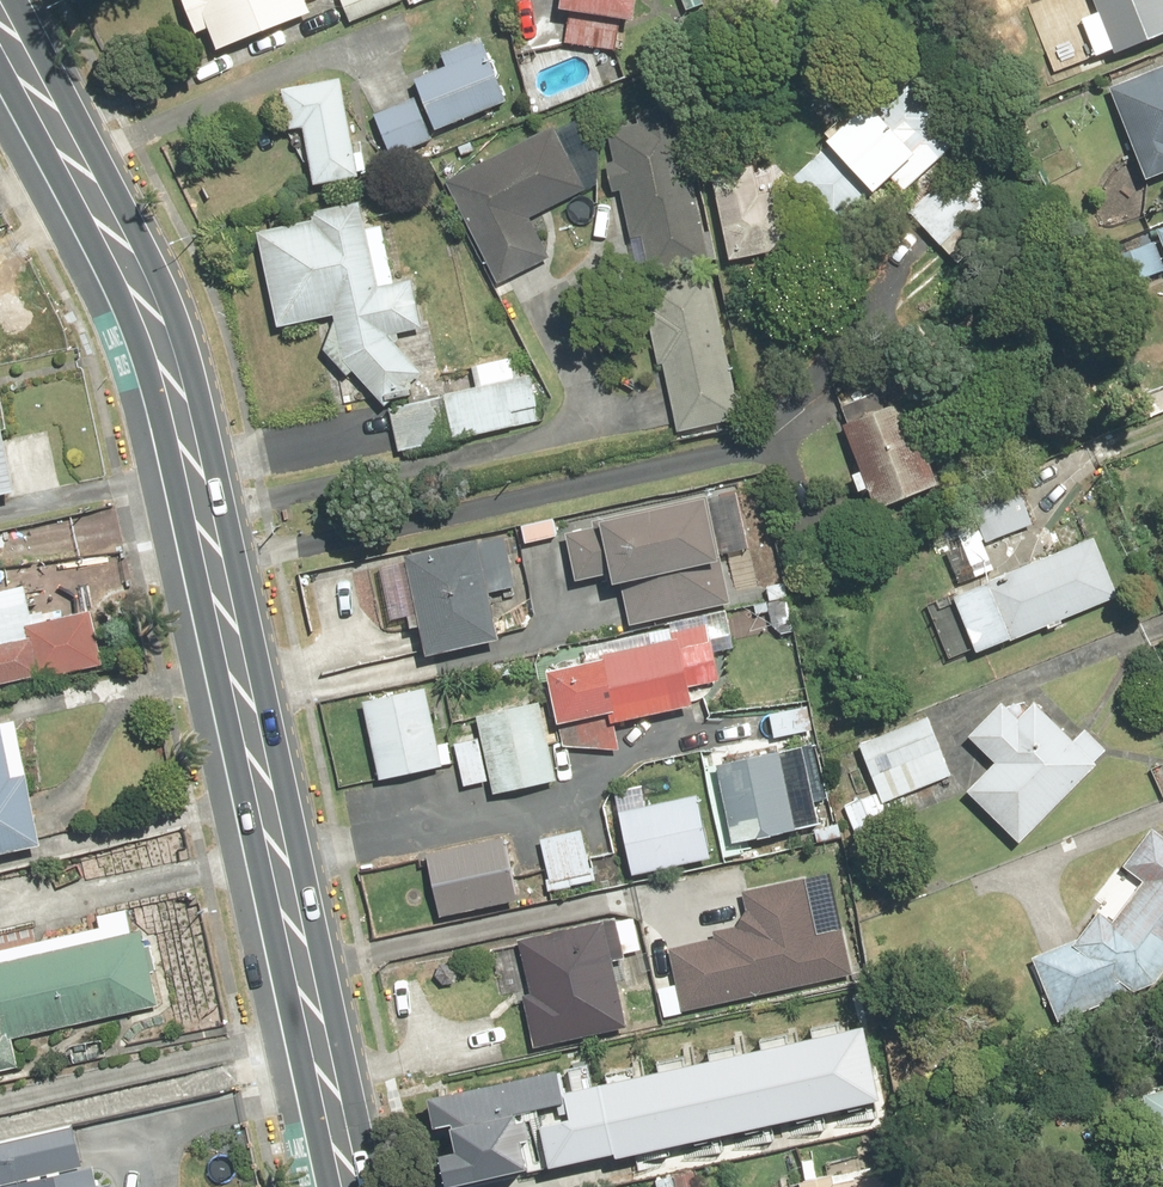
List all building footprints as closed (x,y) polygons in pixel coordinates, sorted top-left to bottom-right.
[(216,60),(331,12),(326,0),(191,0),(216,60)] [(354,23),(411,1),(411,0),(345,0),(354,23)] [(562,8),(637,18),(639,0),(563,0),(562,8)] [(688,11),(710,5),(708,0),(685,0),(688,11)] [(1117,56),(1162,37),(1162,0),(1095,0),(1117,56)] [(448,67),(416,80),(422,94),(374,114),(392,159),(443,138),(439,130),(508,101),(482,38),(442,54),(448,67)] [(1109,88),(1148,179),(1162,173),(1162,66),(1109,88)] [(907,80),(791,183),(835,232),(895,180),(905,192),(962,141),(907,80)] [(343,81),(283,90),(290,130),(305,127),(314,184),(359,177),(343,81)] [(680,116),(608,131),(615,161),(605,163),(612,194),(621,192),(631,237),(641,235),(649,272),(710,259),(680,116)] [(556,126),(445,181),(498,286),(552,259),(531,218),(588,190),(556,126)] [(755,169),(713,178),(731,260),(801,245),(788,189),(761,195),(755,169)] [(949,176),(909,211),(960,268),(999,235),(978,212),(995,197),(977,176),(961,189),(949,176)] [(335,316),(345,362),(386,407),(423,375),(392,341),(391,336),(425,328),(414,280),(381,288),(361,201),(312,212),(314,221),(258,233),(280,328),(335,316)] [(712,271),(645,285),(677,434),(744,419),(712,271)] [(483,388),(452,397),(464,443),(544,421),(532,377),(518,381),(512,358),(477,368),(483,388)] [(447,397),(393,411),(405,454),(459,440),(447,397)] [(911,398),(843,423),(875,507),(943,482),(911,398)] [(17,495),(0,409),(0,499),(17,495)] [(955,523),(916,539),(929,574),(969,559),(972,568),(998,558),(993,546),(1035,530),(1018,485),(951,511),(955,523)] [(592,526),(565,532),(576,581),(612,573),(613,582),(620,580),(630,624),(731,603),(709,495),(591,520),(592,526)] [(504,533),(403,553),(424,656),(500,640),(490,593),(515,588),(504,533)] [(1097,537),(954,595),(976,651),(1120,593),(1097,537)] [(34,677),(36,682),(105,666),(92,611),(34,625),(25,583),(0,589),(0,685),(34,677)] [(586,662),(546,670),(562,744),(620,753),(614,721),(693,704),(689,685),(721,678),(708,619),(671,627),(674,639),(653,643),(651,631),(583,645),(586,662)] [(426,686),(362,700),(379,781),(444,767),(426,686)] [(540,700),(476,714),(494,794),(557,780),(540,700)] [(995,761),(967,789),(1020,842),(1110,754),(1085,729),(1074,740),(1035,700),(1018,717),(1004,702),(970,735),(995,761)] [(0,720),(0,856),(42,847),(16,717),(0,720)] [(929,719),(861,742),(881,802),(950,778),(929,719)] [(478,729),(452,734),(463,785),(489,780),(478,729)] [(780,752),(717,764),(732,841),(795,829),(780,752)] [(697,793),(619,811),(633,873),(711,856),(697,793)] [(1162,971),(1162,837),(1151,829),(1123,866),(1143,880),(1113,919),(1099,910),(1076,938),(1031,955),(1058,1022),(1135,992),(1155,983),(1162,971)] [(582,830),(541,839),(552,887),(593,878),(582,830)] [(505,836),(426,853),(439,915),(518,899),(505,836)] [(714,937),(668,947),(681,1011),(854,976),(844,928),(818,933),(806,876),(743,889),(747,908),(736,926),(713,931),(714,937)] [(158,1000),(139,920),(0,952),(0,1036),(158,1000)] [(613,1028),(588,926),(504,946),(528,1048),(613,1028)] [(581,1059),(445,1088),(462,1173),(880,1085),(866,1021),(585,1080),(581,1059)] [(1142,1092),(1159,1169),(1162,1168),(1162,1088),(1142,1092)] [(112,1182),(99,1185),(95,1163),(82,1166),(73,1125),(0,1141),(0,1186),(113,1186),(112,1182)] [(900,1165),(875,1170),(874,1164),(799,1179),(801,1186),(904,1186),(900,1165)]
